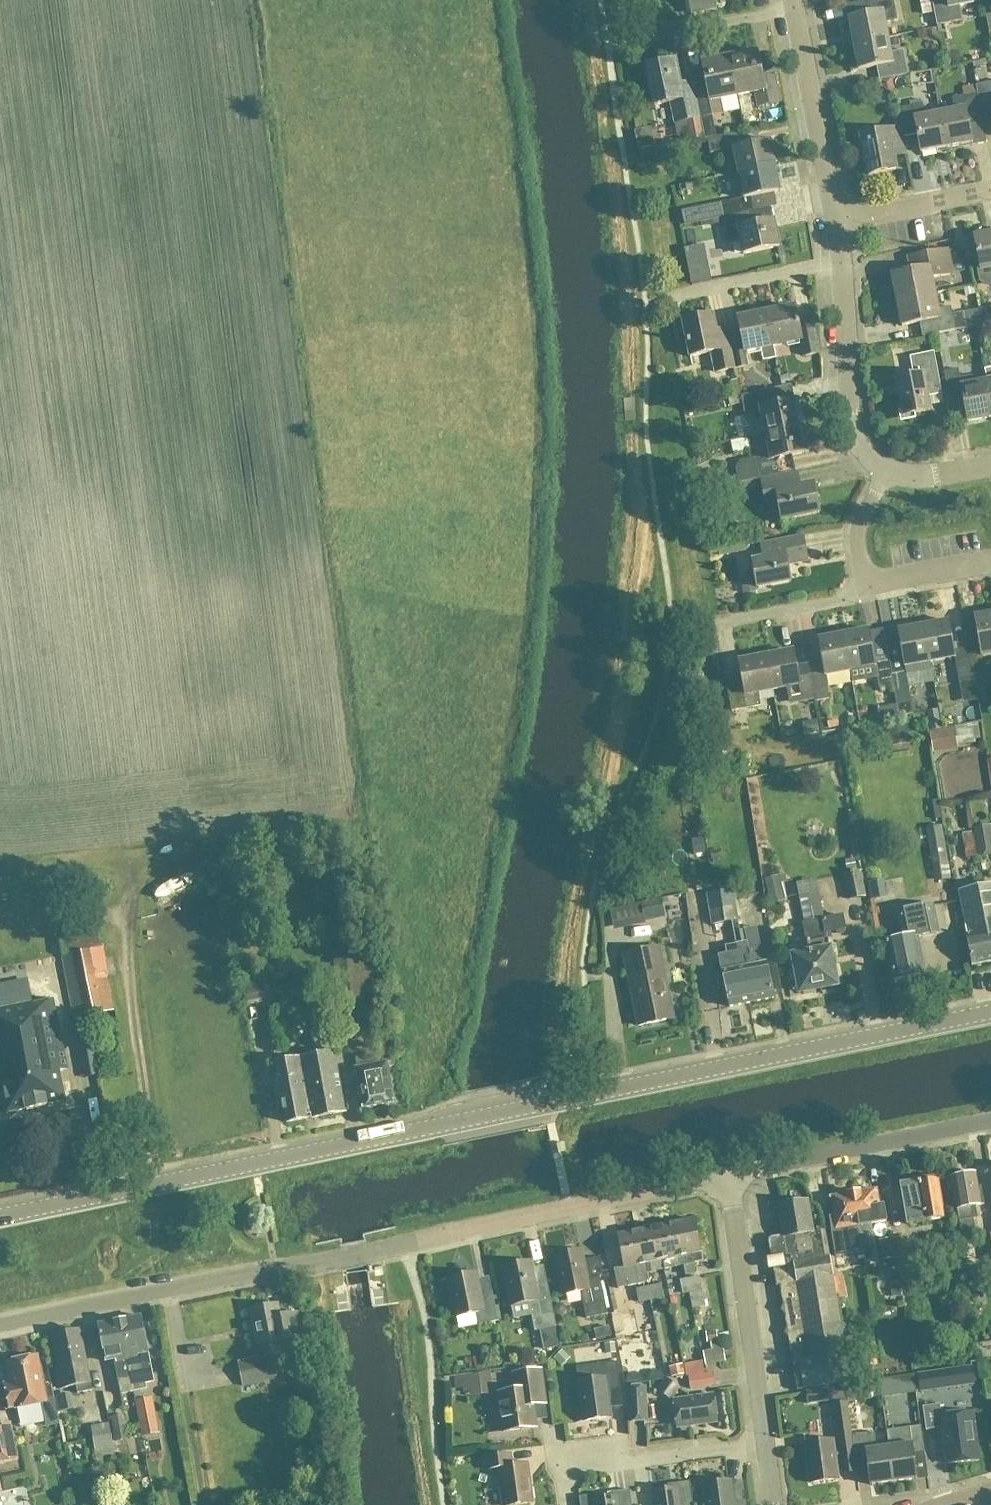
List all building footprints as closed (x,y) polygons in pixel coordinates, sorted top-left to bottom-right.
[(714,0),(715,0),(687,0),(690,16),(714,11),(713,3),(714,2),(714,0)] [(887,39),(884,25),(896,22),(891,0),(878,0),(862,3),(865,16),(846,20),(851,46),(887,39)] [(935,28),(960,23),(957,8),(972,5),(971,0),(930,0),(935,28)] [(987,35),(990,34),(990,0),(981,0),(987,35)] [(887,39),(851,46),(856,72),(875,68),(877,82),(906,76),(901,51),(889,53),(887,39)] [(728,59),(736,98),(754,94),(757,108),(778,104),(773,77),(760,79),(755,53),(728,59)] [(706,91),(694,93),(700,120),(721,116),(718,102),(736,98),(728,59),(700,65),(706,91)] [(673,126),(700,120),(694,93),(693,88),(680,90),(674,61),(644,68),(653,108),(669,104),(673,126)] [(973,87),(975,95),(979,117),(990,114),(990,84),(973,87)] [(981,123),(979,117),(975,95),(950,100),(952,112),(937,115),(944,150),(970,144),(966,126),(981,123)] [(901,129),(902,138),(915,136),(919,155),(944,150),(937,115),(923,118),(921,106),(897,110),(901,129)] [(705,139),(701,121),(688,124),(691,142),(705,139)] [(906,156),(902,138),(901,129),(859,137),(867,176),(894,171),(892,159),(906,156)] [(737,176),(773,168),(768,143),(738,149),(735,135),(706,141),(709,155),(732,150),(737,176)] [(722,219),(748,214),(751,214),(749,199),(778,193),(773,168),(737,176),(742,200),(719,205),(722,219)] [(750,227),(748,214),(722,219),(728,247),(739,244),(741,257),(777,249),(776,244),(778,243),(778,242),(775,230),(773,231),(772,223),(750,227)] [(973,239),(979,272),(977,273),(979,283),(985,282),(987,288),(990,287),(990,235),(973,239)] [(713,268),(725,264),(720,249),(708,253),(713,268)] [(946,251),(938,253),(913,257),(916,272),(890,277),(895,303),(933,295),(930,279),(951,275),(946,251)] [(936,311),(933,295),(895,303),(900,328),(926,323),(928,337),(953,332),(949,309),(936,311)] [(794,309),(765,315),(772,348),(800,343),(803,358),(818,355),(810,321),(797,324),(794,309)] [(728,338),(735,370),(747,368),(744,355),(760,351),(762,363),(775,360),(772,348),(765,315),(737,321),(740,335),(728,338)] [(735,370),(728,338),(727,331),(715,334),(711,318),(682,324),(690,359),(712,355),(716,374),(735,370)] [(894,381),(902,419),(929,413),(926,399),(941,396),(933,355),(909,359),(912,377),(894,381)] [(983,371),(985,383),(990,413),(990,370),(983,371)] [(985,383),(960,388),(957,371),(943,374),(948,402),(962,399),(967,423),(990,419),(990,413),(985,383)] [(740,398),(744,419),(750,418),(755,438),(752,438),(753,439),(764,437),(800,429),(799,422),(800,422),(800,421),(797,408),(796,409),(795,403),(772,408),(769,392),(740,398)] [(783,460),(806,455),(805,449),(806,449),(803,437),(804,437),(803,436),(802,436),(800,429),(764,437),(767,450),(763,450),(760,453),(761,459),(739,464),(735,471),(738,486),(760,481),(760,482),(787,476),(783,460)] [(796,474),(787,476),(760,482),(766,511),(778,508),(781,523),(818,515),(812,485),(799,488),(796,474)] [(751,563),(756,590),(756,591),(790,584),(787,567),(807,563),(801,537),(760,545),(763,561),(751,563)] [(990,657),(990,615),(974,618),(979,648),(967,650),(972,680),(986,677),(983,659),(990,657)] [(955,660),(959,682),(972,680),(967,650),(954,653),(948,623),(921,628),(928,665),(929,664),(955,660)] [(931,672),(929,664),(928,665),(921,628),(897,633),(904,671),(913,669),(914,675),(931,672)] [(842,637),(849,674),(875,669),(879,691),(893,689),(891,678),(887,659),(874,662),(868,632),(842,637)] [(809,674),(813,698),(814,704),(828,701),(824,678),(849,674),(842,637),(817,641),(822,672),(809,674)] [(766,659),(772,693),(786,691),(789,703),(813,698),(809,674),(808,669),(796,671),(793,654),(766,659)] [(772,693),(766,659),(738,664),(741,681),(725,684),(730,714),(760,708),(758,696),(772,693)] [(891,678),(893,689),(898,719),(912,716),(905,675),(891,678)] [(976,703),(972,680),(959,683),(963,705),(976,703)] [(953,730),(928,734),(931,752),(956,747),(953,730)] [(943,827),(927,830),(933,867),(950,864),(946,840),(945,840),(943,827)] [(990,856),(990,837),(990,836),(983,837),(982,829),(973,831),(978,859),(990,856)] [(974,833),(962,835),(966,860),(977,858),(974,833)] [(864,897),(859,874),(843,877),(848,901),(864,897)] [(990,947),(990,951),(990,886),(976,889),(982,919),(979,919),(985,948),(990,947)] [(990,964),(990,951),(990,947),(985,948),(979,919),(982,919),(976,889),(959,893),(966,927),(964,928),(966,936),(972,967),(990,964)] [(709,912),(734,907),(731,892),(706,897),(709,912)] [(817,893),(798,897),(804,925),(802,925),(808,955),(792,958),(799,994),(836,987),(825,935),(844,931),(841,917),(822,921),(817,893)] [(644,923),(663,919),(659,899),(639,903),(644,923)] [(903,941),(886,944),(894,983),(926,977),(918,938),(937,934),(931,906),(897,913),(903,941)] [(709,912),(712,926),(731,923),(736,947),(725,949),(726,956),(718,958),(722,975),(723,975),(730,1010),(749,1006),(744,964),(747,964),(743,944),(742,944),(739,933),(737,921),(734,907),(709,912)] [(744,964),(749,1006),(773,1000),(762,948),(748,951),(744,932),(739,933),(742,944),(743,944),(747,964),(744,964)] [(16,953),(14,940),(0,943),(0,956),(16,953)] [(99,948),(61,956),(60,957),(73,1019),(113,1010),(99,948)] [(674,1020),(659,950),(623,958),(638,1028),(674,1020)] [(13,1080),(19,1079),(25,1111),(64,1103),(58,1072),(66,1070),(53,1000),(0,1011),(0,1018),(13,1080)] [(0,1018),(0,1092),(4,1115),(25,1111),(19,1079),(13,1080),(0,1018)] [(390,1052),(354,1059),(356,1069),(354,1069),(362,1110),(394,1104),(387,1068),(393,1067),(390,1052)] [(305,1117),(310,1116),(310,1119),(344,1113),(333,1053),(275,1064),(285,1124),(306,1121),(305,1117)] [(563,1144),(556,1146),(557,1151),(558,1155),(562,1154),(565,1153),(563,1144)] [(984,1207),(981,1189),(978,1189),(975,1175),(951,1179),(957,1211),(962,1237),(976,1234),(974,1222),(978,1221),(976,1208),(984,1207)] [(934,1177),(919,1180),(920,1185),(901,1188),(908,1227),(944,1221),(937,1181),(934,1182),(934,1177)] [(876,1192),(853,1196),(858,1228),(864,1266),(875,1264),(869,1226),(886,1223),(883,1207),(879,1208),(876,1192)] [(843,1230),(858,1228),(853,1196),(830,1200),(833,1217),(829,1218),(832,1232),(830,1232),(835,1258),(847,1256),(843,1230)] [(807,1203),(778,1207),(783,1238),(812,1234),(807,1203)] [(693,1221),(673,1225),(682,1267),(684,1276),(694,1274),(693,1265),(702,1263),(693,1221)] [(682,1267),(673,1225),(654,1229),(661,1263),(663,1271),(682,1267)] [(661,1263),(654,1229),(635,1233),(644,1275),(650,1274),(648,1266),(661,1263)] [(779,1287),(796,1392),(848,1383),(832,1280),(825,1232),(812,1234),(783,1238),(768,1240),(775,1288),(779,1287)] [(646,1285),(644,1275),(635,1233),(616,1237),(623,1269),(613,1271),(617,1291),(646,1285)] [(986,1263),(990,1262),(990,1235),(982,1237),(986,1263)] [(906,1237),(891,1240),(894,1260),(897,1269),(911,1266),(906,1237)] [(894,1260),(891,1240),(891,1239),(877,1241),(881,1262),(894,1260)] [(561,1298),(580,1294),(586,1322),(607,1317),(599,1279),(587,1282),(581,1253),(553,1259),(561,1298)] [(530,1264),(502,1270),(510,1309),(528,1305),(534,1334),(556,1329),(547,1288),(535,1291),(530,1264)] [(476,1328),(477,1328),(497,1324),(492,1299),(480,1302),(475,1275),(447,1281),(455,1320),(474,1317),(476,1328)] [(692,1311),(705,1308),(698,1278),(679,1282),(681,1295),(688,1293),(692,1311)] [(660,1285),(634,1290),(638,1304),(649,1302),(651,1309),(664,1307),(660,1285)] [(248,1311),(255,1347),(284,1341),(301,1337),(297,1314),(280,1317),(277,1305),(248,1311)] [(140,1317),(118,1321),(133,1392),(146,1390),(142,1373),(151,1371),(147,1353),(148,1353),(140,1317)] [(133,1392),(118,1321),(97,1326),(104,1362),(112,1361),(120,1395),(133,1393),(133,1392)] [(606,1330),(594,1333),(596,1343),(609,1341),(606,1330)] [(91,1392),(86,1364),(79,1331),(51,1337),(58,1370),(54,1370),(59,1390),(75,1387),(76,1395),(91,1392)] [(702,1352),(704,1367),(725,1363),(721,1341),(709,1343),(710,1351),(702,1352)] [(861,1347),(864,1373),(877,1372),(874,1345),(861,1347)] [(41,1404),(41,1407),(54,1405),(51,1387),(43,1389),(37,1356),(5,1362),(9,1384),(3,1385),(8,1409),(14,1408),(15,1409),(41,1404)] [(237,1363),(240,1378),(242,1387),(276,1380),(271,1356),(237,1363)] [(583,1424),(611,1420),(607,1391),(619,1389),(615,1364),(576,1370),(578,1384),(577,1384),(583,1424)] [(515,1393),(498,1396),(504,1435),(534,1431),(531,1409),(544,1407),(540,1372),(512,1376),(515,1393)] [(712,1372),(705,1373),(687,1376),(689,1392),(714,1387),(712,1372)] [(491,1375),(467,1378),(469,1392),(493,1389),(491,1375)] [(662,1382),(656,1390),(668,1398),(674,1389),(662,1382)] [(844,1385),(844,1386),(846,1404),(871,1400),(875,1399),(872,1382),(868,1382),(844,1385)] [(833,1406),(846,1404),(844,1386),(818,1390),(819,1404),(832,1402),(833,1406)] [(647,1422),(645,1388),(625,1389),(627,1423),(647,1422)] [(712,1397),(672,1402),(677,1431),(716,1425),(712,1397)] [(134,1402),(139,1423),(156,1420),(152,1398),(134,1402)] [(852,1452),(846,1405),(833,1406),(838,1441),(804,1445),(809,1485),(838,1481),(834,1455),(852,1452)] [(946,1466),(978,1461),(971,1414),(941,1418),(939,1406),(922,1408),(925,1432),(941,1430),(946,1466)] [(108,1418),(109,1424),(112,1443),(127,1440),(123,1416),(108,1418)] [(90,1427),(97,1465),(115,1462),(112,1443),(109,1424),(90,1427)] [(17,1460),(9,1425),(0,1427),(0,1464),(17,1460)] [(920,1428),(909,1430),(886,1433),(888,1449),(893,1484),(916,1481),(913,1455),(924,1454),(920,1428)] [(893,1484),(888,1449),(876,1451),(874,1434),(852,1437),(855,1463),(866,1462),(870,1487),(893,1484)] [(485,1460),(487,1473),(498,1471),(503,1504),(532,1504),(526,1466),(511,1468),(509,1457),(485,1460)] [(731,1483),(702,1487),(705,1504),(734,1504),(731,1483)] [(689,1484),(676,1486),(676,1491),(651,1494),(653,1504),(692,1504),(689,1484)] [(578,1500),(579,1504),(631,1504),(629,1492),(615,1494),(616,1499),(592,1502),(591,1498),(578,1500)]
